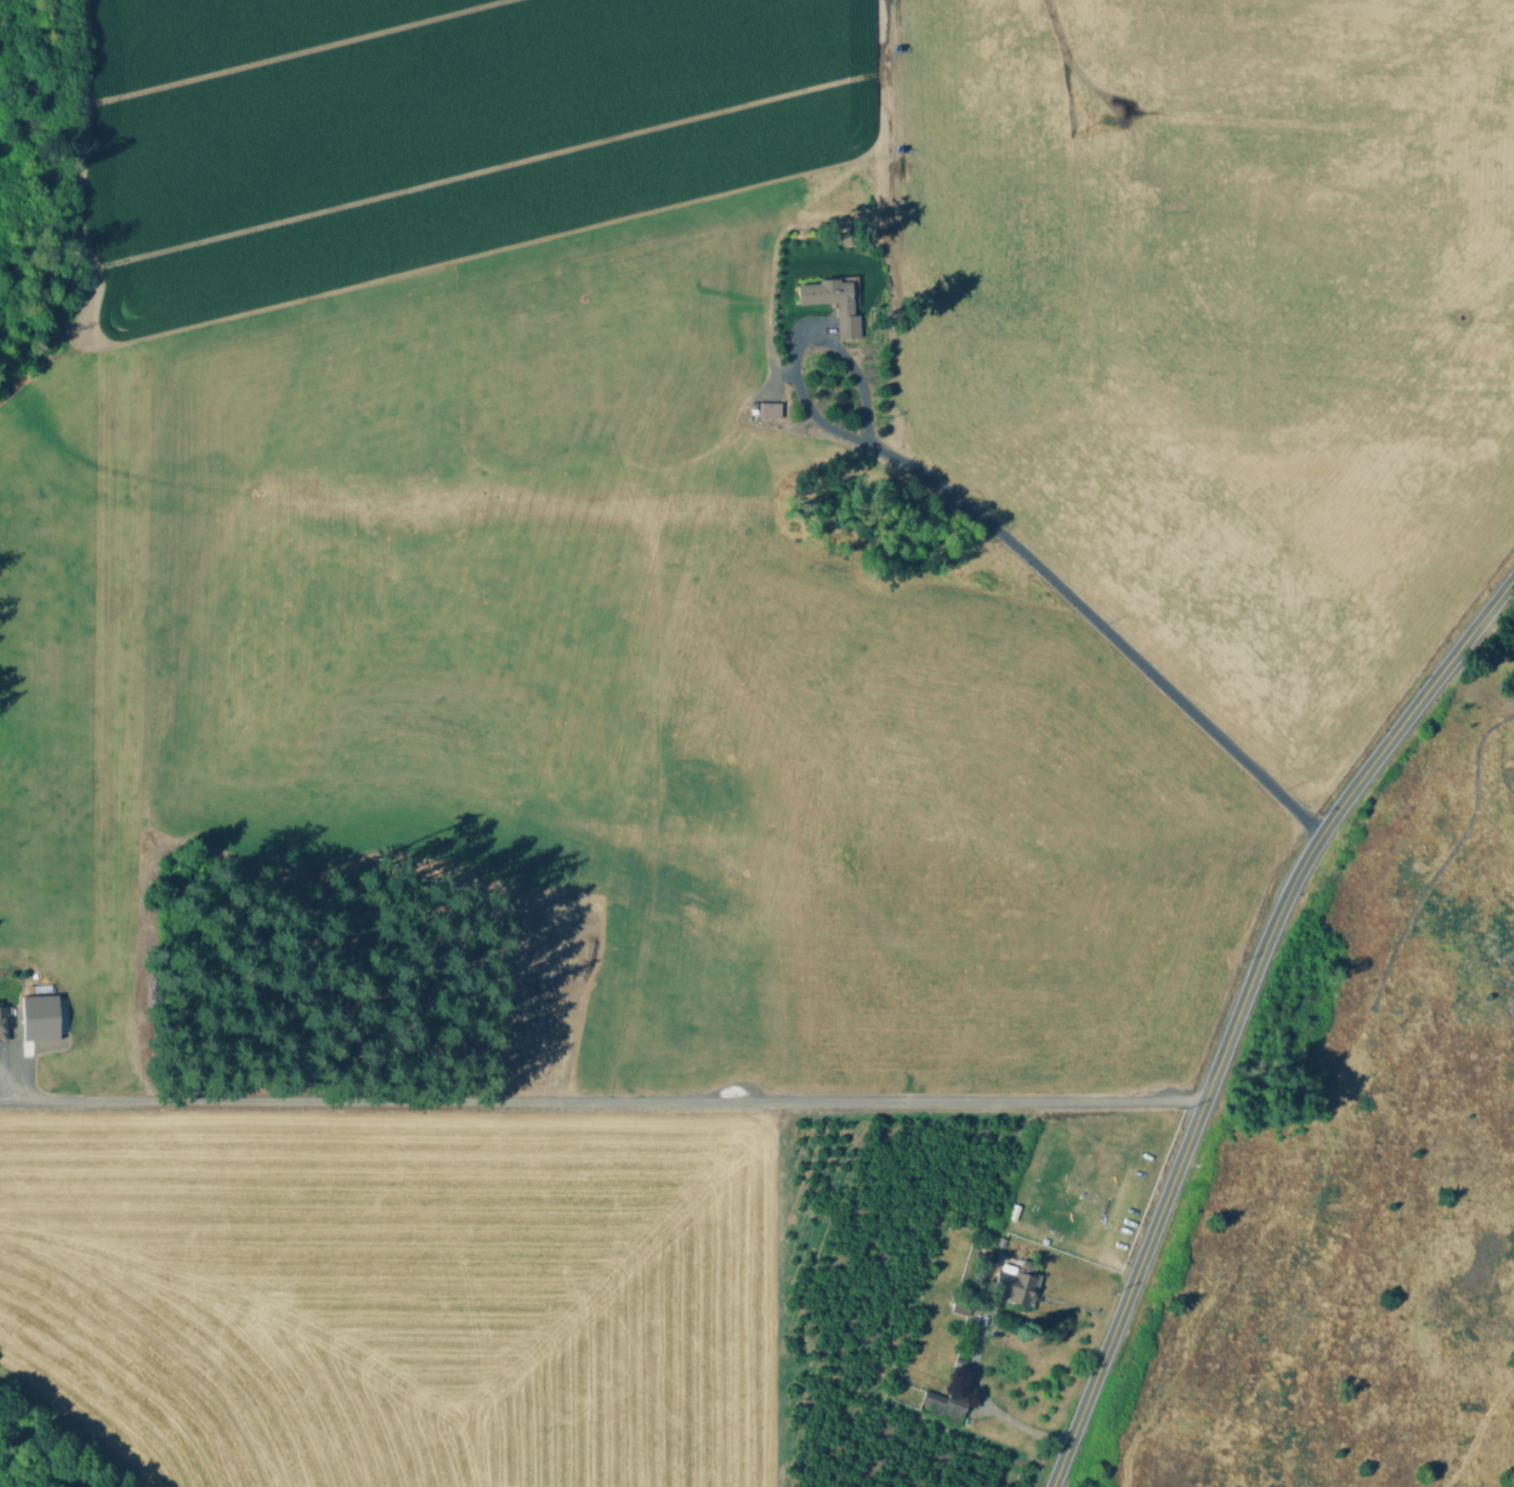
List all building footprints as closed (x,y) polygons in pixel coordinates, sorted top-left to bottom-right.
[(838,280),(838,281),(850,281),(852,315),(859,314),(860,337),(838,338),(836,302),(798,304),(797,284),(798,284),(798,280),(808,279),(809,283),(819,283),(818,279),(838,278),(838,280)] [(781,402),(781,417),(759,417),(759,402),(781,402)] [(55,993),(19,995),(21,1039),(57,1038),(55,993)] [(1036,1264),(1034,1272),(1042,1275),(1032,1305),(1029,1304),(1028,1307),(1001,1299),(1002,1295),(990,1291),(997,1269),(1001,1270),(1003,1263),(1019,1268),(1022,1259),(1036,1264)] [(972,1300),(968,1315),(951,1311),(955,1295),(972,1300)] [(964,1369),(954,1366),(956,1357),(966,1360),(964,1369)] [(926,1389),(948,1398),(950,1392),(969,1399),(959,1425),(929,1413),(932,1405),(921,1401),(926,1389)]
